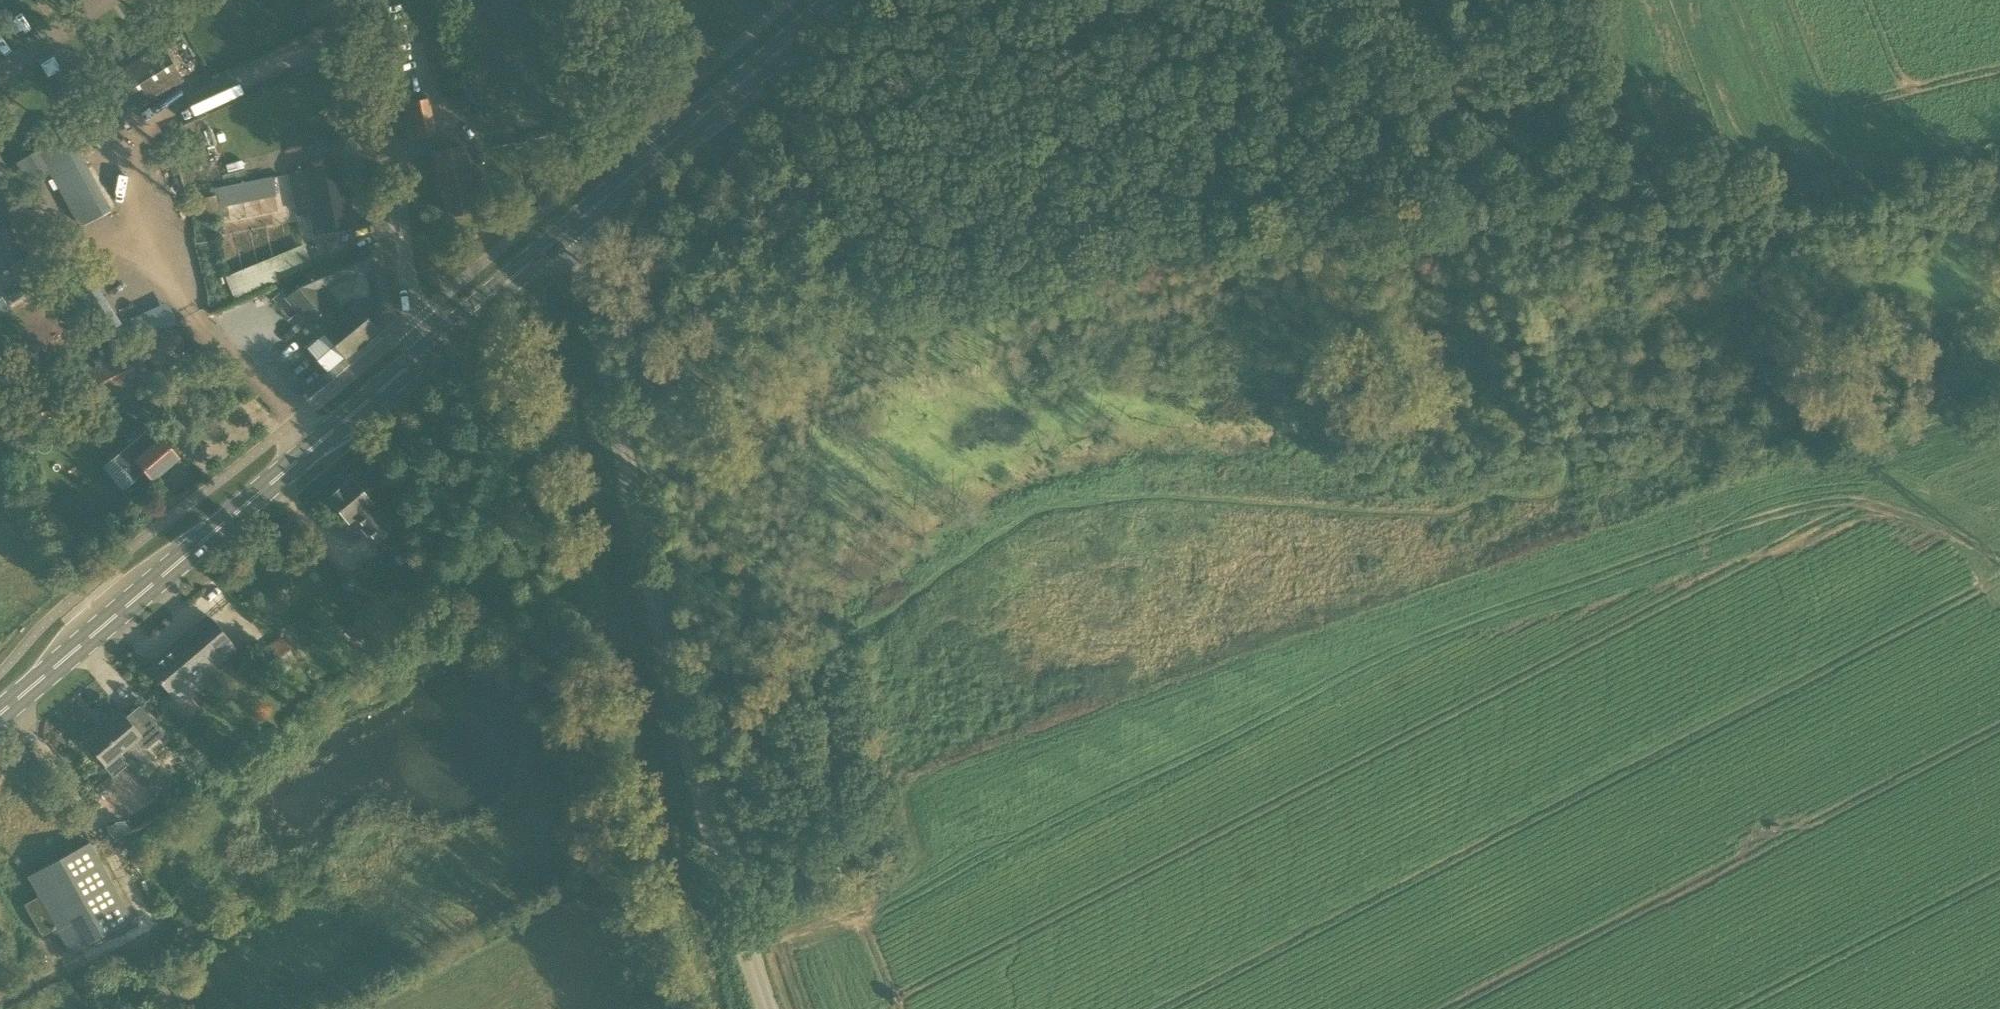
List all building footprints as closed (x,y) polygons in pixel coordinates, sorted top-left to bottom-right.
[(112,124),(166,91),(183,80),(162,45),(92,88),(91,89),(112,124)] [(70,62),(49,80),(64,97),(85,79),(70,62)] [(410,140),(434,135),(426,98),(402,103),(410,140)] [(52,157),(79,224),(111,212),(84,144),(52,157)] [(448,215),(471,210),(475,209),(462,147),(435,152),(448,215)] [(350,227),(337,165),(293,173),(296,187),(291,188),(297,216),(316,212),(321,233),(350,227)] [(272,176),(213,188),(214,194),(215,197),(217,207),(276,195),(272,176)] [(27,256),(0,209),(0,271),(27,256)] [(304,273),(282,293),(316,332),(319,329),(345,359),(347,358),(346,357),(359,345),(363,342),(364,343),(377,332),(379,330),(369,318),(355,301),(339,315),(319,291),(366,271),(373,306),(393,299),(379,241),(304,273)] [(225,273),(234,297),(255,289),(254,288),(313,266),(305,244),(225,273)] [(146,391),(133,358),(90,375),(102,407),(117,402),(114,393),(127,388),(130,397),(146,391)] [(518,431),(516,417),(504,418),(506,433),(518,431)] [(158,440),(148,428),(113,458),(134,482),(146,471),(152,479),(177,457),(161,438),(158,440)] [(392,525),(351,478),(328,498),(348,522),(355,517),(374,540),(392,525)] [(205,682),(241,651),(210,617),(209,619),(151,669),(150,668),(149,670),(172,696),(198,674),(205,682)] [(281,634),(265,647),(276,660),(292,647),(281,634)] [(164,734),(140,705),(126,717),(122,712),(86,743),(106,766),(135,741),(140,747),(147,748),(164,734)] [(71,953),(132,919),(90,843),(28,876),(38,896),(24,904),(42,936),(57,928),(71,953)]
